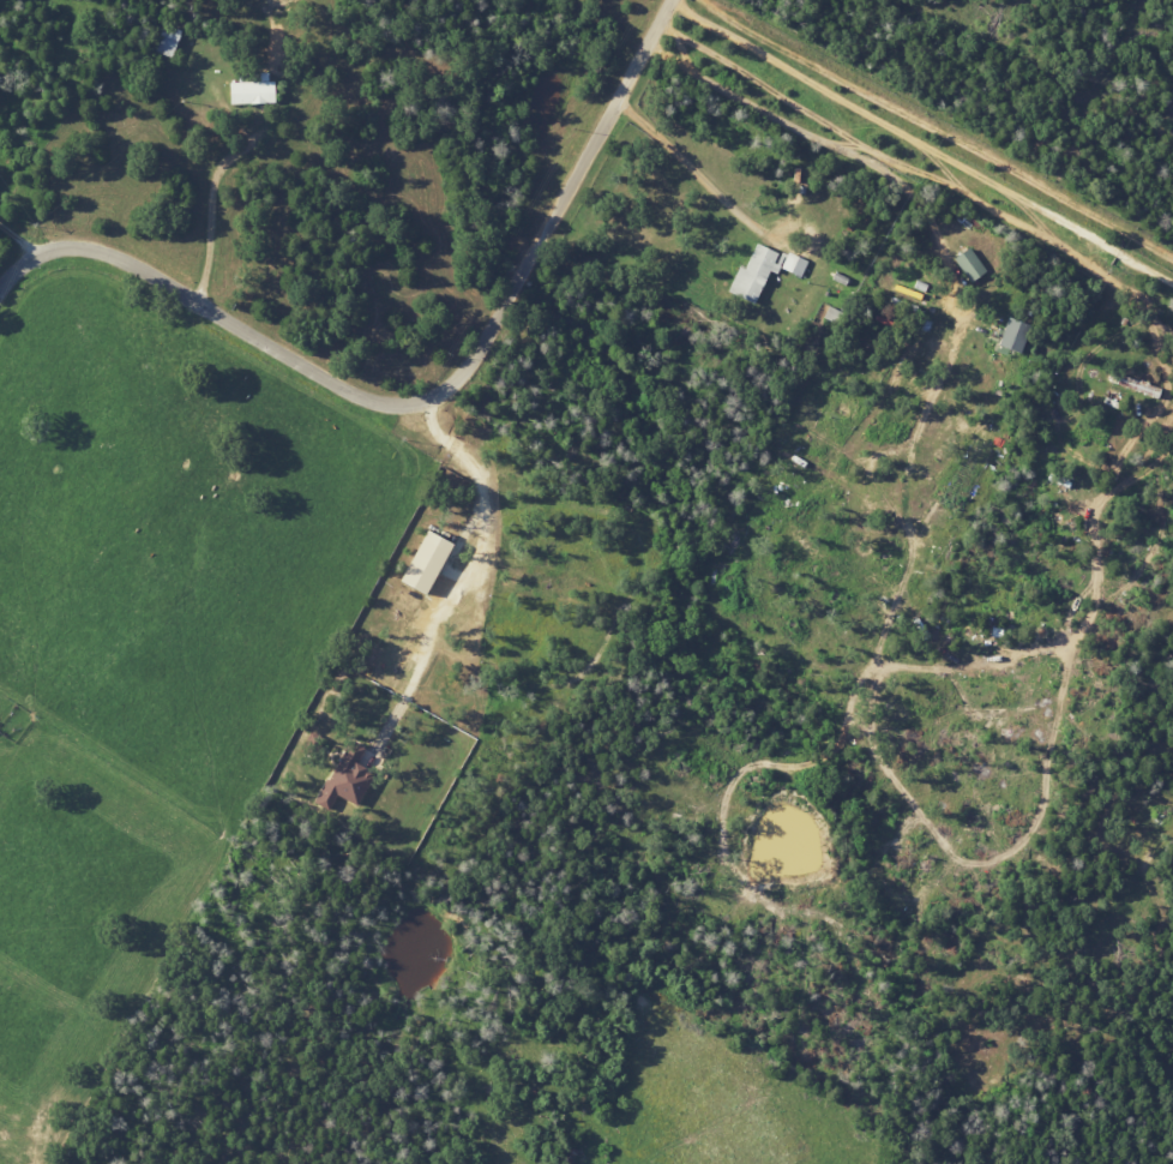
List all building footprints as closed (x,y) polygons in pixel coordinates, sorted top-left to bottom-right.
[(179,30),(164,25),(156,51),(171,56),(179,30)] [(256,81),(227,82),(228,103),(271,103),(271,72),(256,72),(256,81)] [(753,304),(766,271),(775,274),(783,255),(753,243),(743,268),(736,266),(725,292),(753,304)] [(951,259),(969,282),(985,270),(966,247),(951,259)] [(807,261),(787,252),(779,269),(800,277),(807,261)] [(1014,353),(1025,326),(1003,317),(992,344),(1014,353)] [(446,542),(419,531),(397,584),(424,595),(446,542)] [(363,749),(348,740),(314,801),(324,806),(331,793),(354,806),(371,775),(354,765),(363,749)]
